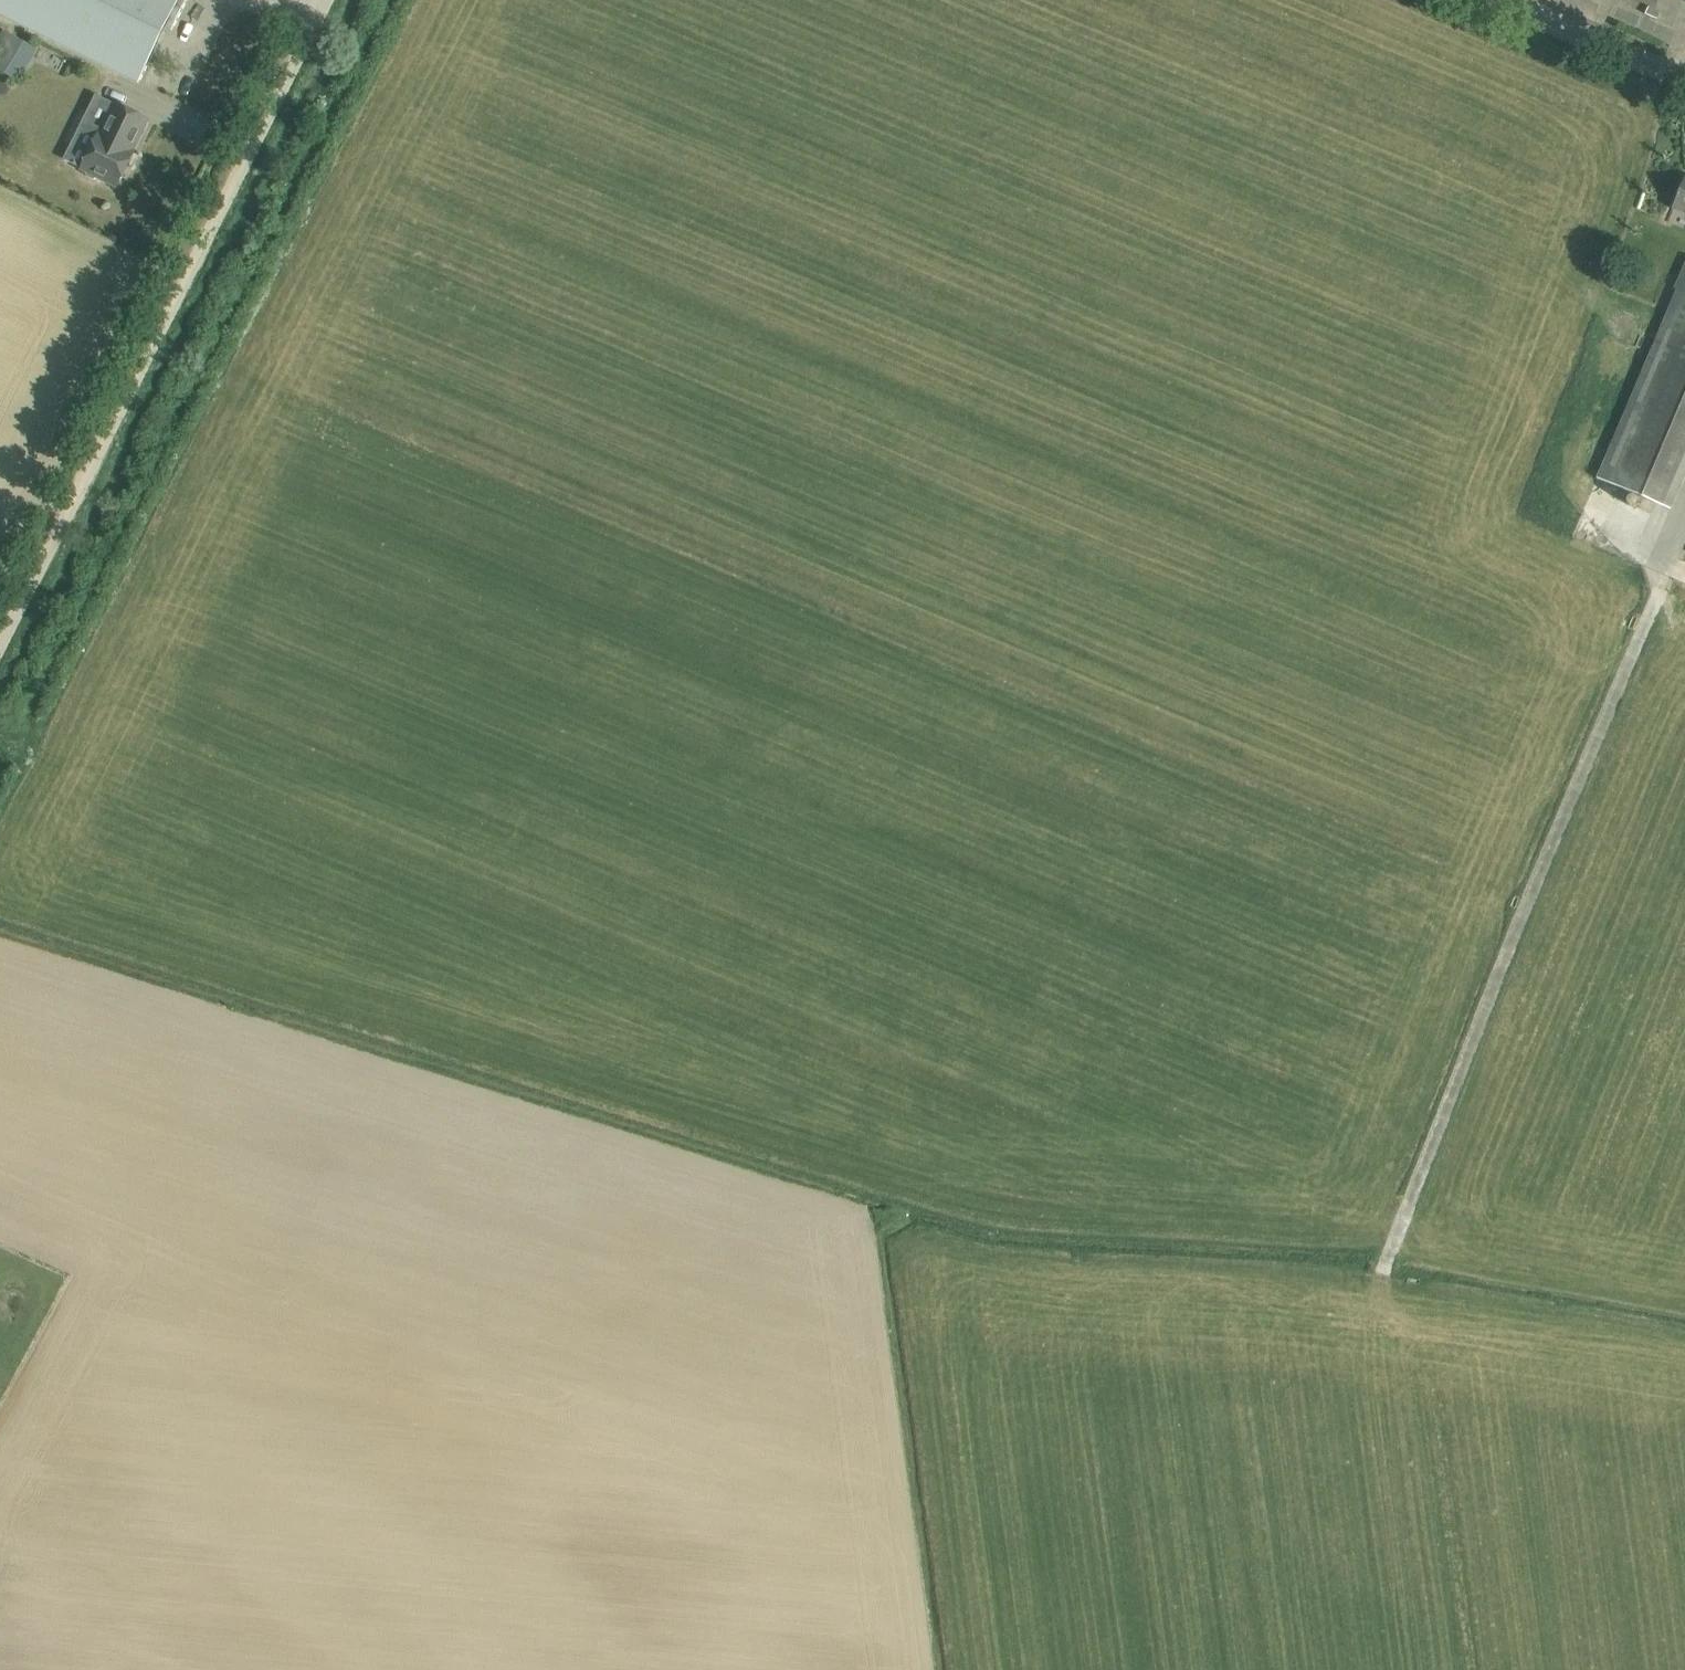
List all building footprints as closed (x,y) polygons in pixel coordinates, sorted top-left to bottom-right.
[(139,84),(166,28),(172,31),(188,0),(0,0),(0,15),(139,84)] [(1646,14),(1657,20),(1660,12),(1649,7),(1646,14)] [(22,82),(40,49),(3,28),(0,34),(0,70),(22,82)] [(132,151),(148,120),(117,105),(101,136),(99,135),(82,169),(85,171),(87,176),(94,180),(99,178),(117,187),(134,152),(132,151)] [(1673,209),(1684,214),(1684,180),(1673,209)] [(1600,480),(1672,511),(1684,480),(1684,265),(1675,288),(1679,290),(1600,480)]
